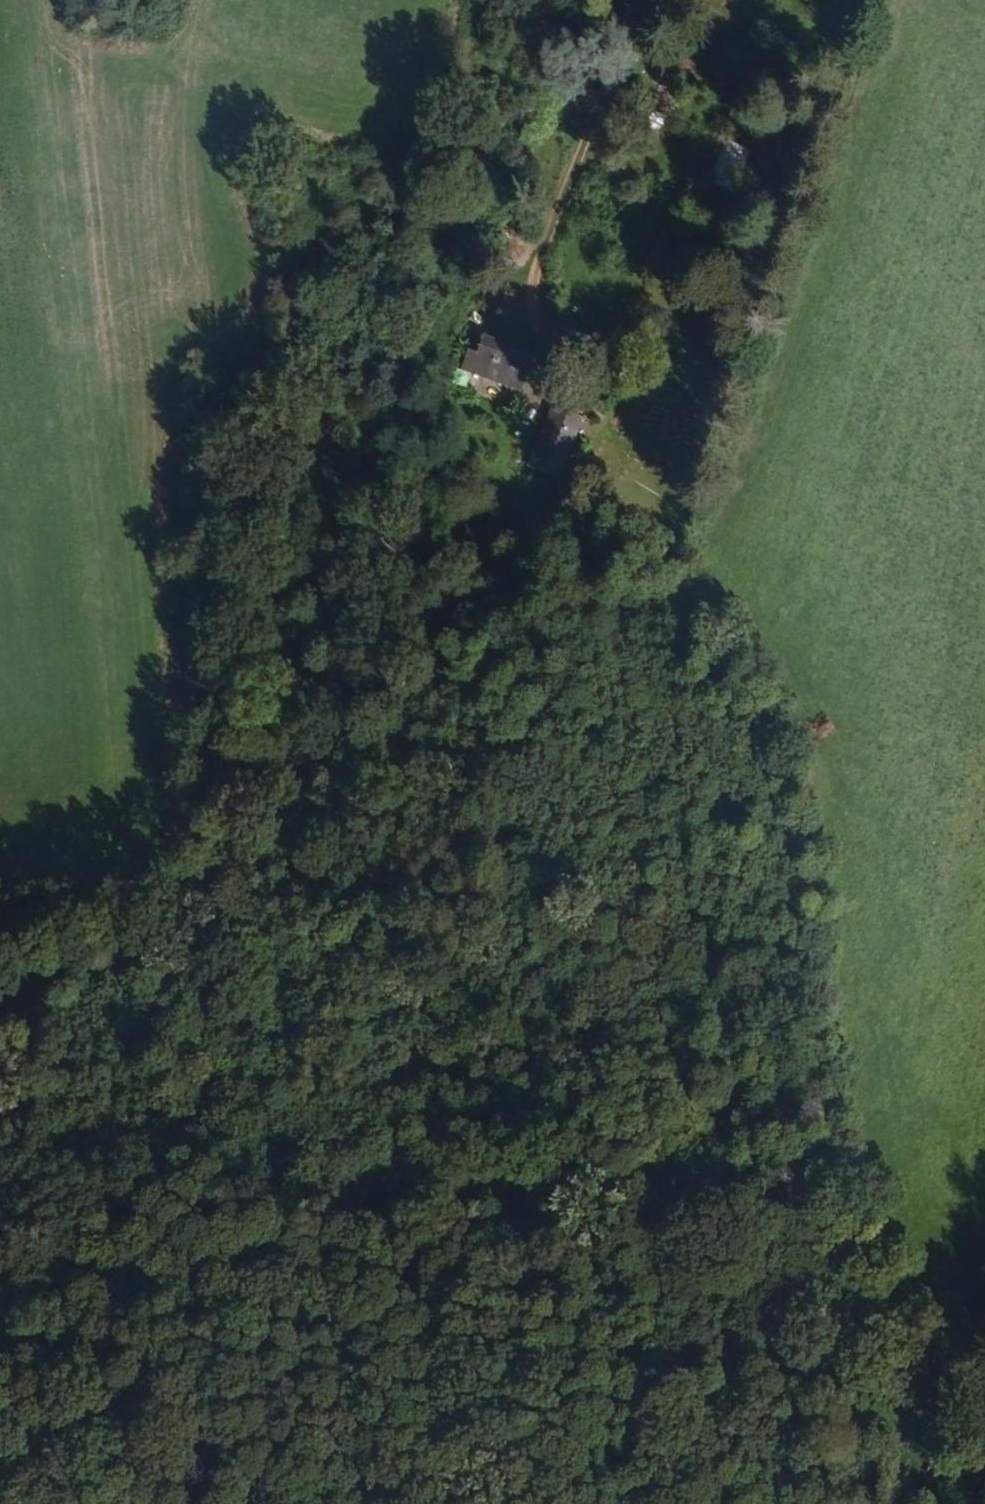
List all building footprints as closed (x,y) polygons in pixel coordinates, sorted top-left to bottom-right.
[(529,384),(542,348),(484,328),(478,344),(469,340),(462,360),(529,384)] [(583,411),(568,406),(554,400),(549,413),(564,418),(578,424),(583,411)] [(537,445),(551,451),(566,456),(578,424),(564,418),(549,413),(537,445)]
